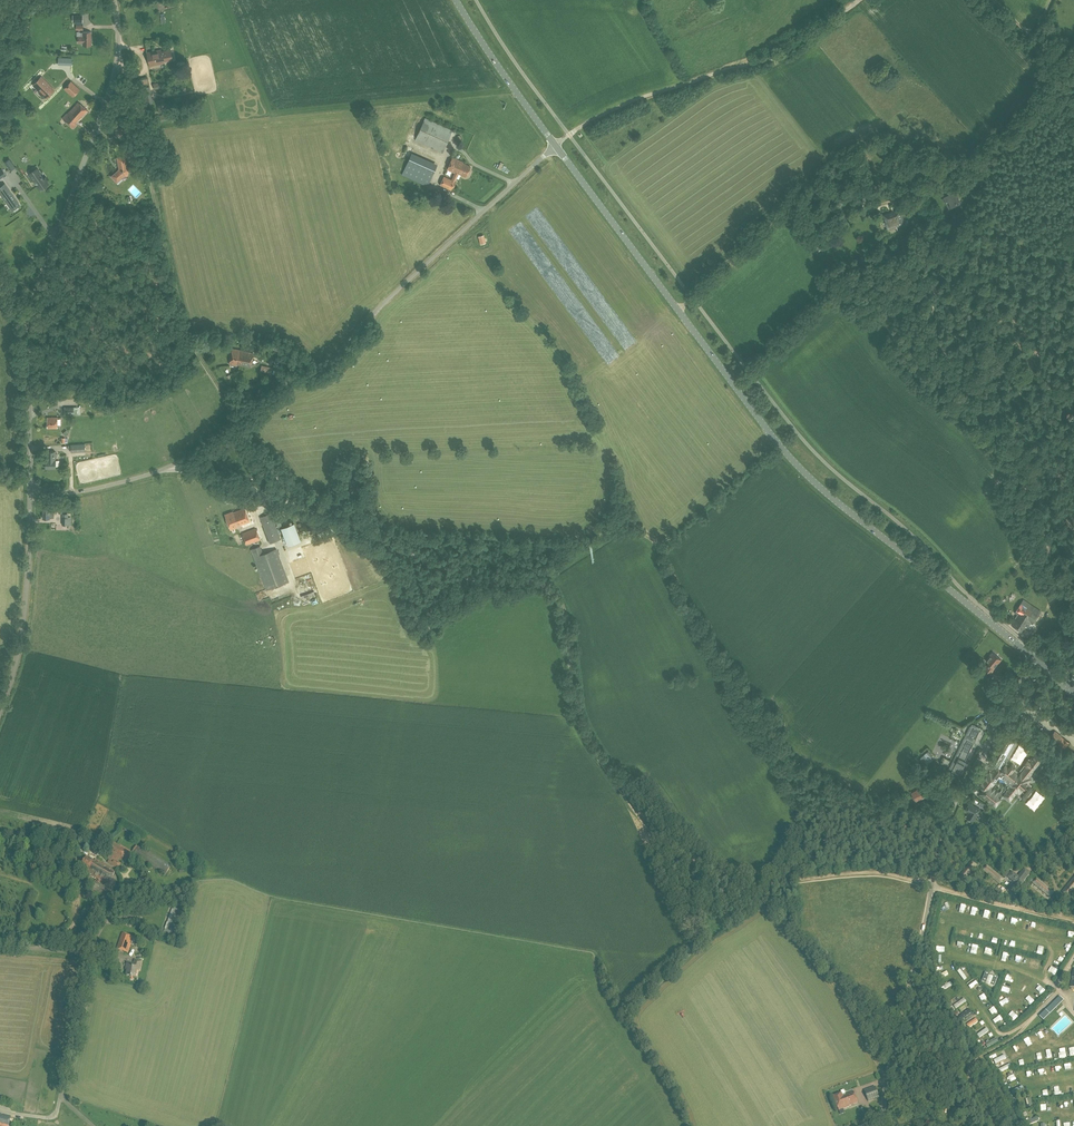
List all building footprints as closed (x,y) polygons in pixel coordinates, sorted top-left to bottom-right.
[(83,45),(91,45),(91,32),(83,32),(83,36),(78,36),(78,43),(83,43),(83,45)] [(161,49),(154,51),(156,59),(161,58),(161,57),(172,55),(171,49),(161,51),(161,49)] [(147,52),(150,66),(164,63),(163,61),(173,60),(172,55),(161,57),(161,58),(156,59),(154,51),(147,52)] [(38,90),(45,98),(54,89),(42,77),(36,83),(40,87),(37,89),(38,90)] [(64,88),(73,97),(80,90),(71,81),(64,88)] [(149,86),(141,88),(144,104),(153,102),(149,86)] [(157,101),(159,112),(167,111),(165,100),(157,101)] [(63,118),(73,128),(77,124),(77,123),(88,111),(78,102),(67,114),(63,118)] [(160,116),(161,121),(175,118),(174,115),(173,115),(172,113),(160,116)] [(415,140),(442,152),(452,130),(425,118),(415,140)] [(114,128),(116,137),(129,134),(127,125),(114,128)] [(401,176),(427,188),(439,160),(413,149),(401,176)] [(111,176),(117,183),(121,179),(124,176),(127,175),(129,170),(127,167),(125,156),(117,157),(120,169),(119,170),(116,173),(111,176)] [(440,185),(452,190),(456,182),(455,181),(458,173),(466,176),(471,166),(463,163),(463,162),(453,157),(447,169),(455,173),(452,180),(444,176),(440,185)] [(30,174),(41,189),(48,184),(37,168),(30,174)] [(900,174),(902,177),(904,176),(909,173),(907,169),(900,174)] [(901,179),(905,187),(910,184),(905,176),(901,179)] [(901,193),(903,196),(907,193),(913,189),(911,186),(901,193)] [(131,193),(135,196),(140,191),(136,187),(131,193)] [(19,204),(10,192),(3,196),(12,209),(19,204)] [(949,201),(952,208),(960,204),(959,203),(961,202),(957,193),(954,194),(953,193),(944,197),(946,202),(949,201)] [(885,223),(888,230),(906,224),(905,223),(904,219),(903,219),(899,210),(894,212),(894,214),(889,216),(888,214),(885,215),(885,217),(887,222),(885,223)] [(237,364),(251,367),(254,353),(240,350),(232,348),(229,364),(236,365),(237,364)] [(264,374),(267,375),(268,373),(271,374),(272,368),(266,366),(264,374)] [(47,428),(57,428),(57,417),(47,417),(47,428)] [(71,445),(71,452),(85,451),(85,444),(71,445)] [(46,468),(56,468),(56,459),(55,459),(55,457),(57,457),(57,453),(55,453),(55,451),(47,451),(47,459),(46,459),(46,468)] [(43,518),(50,518),(54,518),(55,510),(50,510),(50,507),(43,507),(43,518)] [(225,514),(231,529),(237,527),(237,526),(252,520),(248,507),(233,512),(233,511),(225,514)] [(273,514),(278,527),(282,525),(277,512),(273,514)] [(260,517),(270,543),(281,539),(271,513),(260,517)] [(281,528),(288,545),(300,540),(294,523),(281,528)] [(242,533),(246,545),(260,540),(256,528),(242,533)] [(251,549),(267,590),(289,581),(277,549),(263,554),(260,546),(251,549)] [(1011,624),(1023,632),(1027,626),(1028,627),(1031,623),(1033,624),(1041,612),(1026,602),(1017,596),(1014,601),(1020,605),(1015,612),(1018,614),(1011,624)] [(985,668),(991,673),(995,668),(994,667),(1001,659),(993,652),(992,653),(990,655),(986,661),(989,663),(985,668)] [(997,700),(992,709),(995,711),(1000,702),(997,700)] [(969,735),(976,738),(980,730),(973,727),(969,735)] [(1057,747),(1063,751),(1065,749),(1070,743),(1061,736),(1062,736),(1055,731),(1051,736),(1058,741),(1060,743),(1057,747)] [(1029,761),(1028,760),(1025,764),(1019,772),(1018,771),(1019,769),(1018,768),(1017,769),(1007,762),(1009,758),(1009,759),(1018,742),(1010,737),(994,767),(996,768),(992,774),(990,772),(979,785),(984,789),(980,793),(996,805),(1001,798),(1004,795),(1011,800),(1021,787),(1034,770),(1033,770),(1042,758),(1043,757),(1036,752),(1029,761)] [(952,771),(958,774),(974,743),(967,740),(952,771)] [(933,759),(926,752),(921,756),(927,764),(933,759)] [(912,794),(916,800),(922,797),(922,798),(927,795),(922,787),(917,789),(918,789),(918,791),(912,794)] [(967,817),(973,821),(980,809),(969,803),(965,810),(969,812),(967,817)] [(107,863),(118,869),(121,863),(119,862),(119,860),(121,861),(127,850),(113,842),(107,853),(110,855),(108,859),(109,860),(107,863)] [(166,875),(171,866),(139,847),(136,846),(132,853),(134,855),(166,875)] [(81,867),(90,871),(95,862),(86,857),(81,867)] [(88,874),(98,879),(106,865),(96,859),(95,862),(90,871),(88,874)] [(958,878),(962,882),(963,882),(977,866),(977,865),(972,861),(971,862),(958,878)] [(98,879),(108,885),(116,871),(106,865),(98,879)] [(983,871),(1000,885),(1000,884),(1004,880),(1004,879),(988,866),(987,866),(983,870),(983,871)] [(1007,890),(1013,895),(1031,873),(1025,868),(1018,876),(1012,871),(1007,877),(1013,882),(1007,890)] [(1049,897),(1053,892),(1040,880),(1037,878),(1036,879),(1033,883),(1032,883),(1033,883),(1049,897)] [(1070,899),(1073,894),(1073,879),(1063,893),(1070,899)] [(89,892),(110,904),(115,894),(95,882),(89,892)] [(163,934),(171,937),(180,911),(173,908),(163,934)] [(117,949),(128,953),(133,937),(122,933),(117,949)] [(1006,961),(1009,953),(1003,952),(1000,959),(1006,961)] [(131,977),(135,978),(137,970),(139,970),(141,962),(134,960),(133,964),(127,963),(125,970),(128,970),(126,975),(130,976),(131,977)] [(958,971),(964,980),(967,978),(960,969),(958,971)] [(994,987),(998,977),(985,973),(982,982),(986,983),(985,984),(990,986),(990,985),(994,987)] [(1038,991),(1043,995),(1047,990),(1042,987),(1038,991)] [(947,998),(949,1001),(951,1000),(959,994),(957,991),(949,997),(947,998)] [(1040,1016),(1044,1020),(1064,1000),(1060,996),(1040,1016)] [(957,1005),(959,1008),(967,1003),(965,1000),(957,1005)] [(1001,1005),(1005,1010),(1010,1006),(1006,1001),(1001,1005)] [(960,1017),(962,1020),(972,1013),(969,1010),(960,1017)] [(967,1025),(969,1029),(978,1023),(976,1020),(967,1025)] [(978,1035),(980,1038),(990,1030),(988,1027),(978,1035)] [(1031,1035),(1033,1041),(1039,1038),(1036,1032),(1031,1035)] [(986,1044),(987,1048),(999,1042),(997,1038),(986,1044)] [(1001,1072),(1002,1074),(1011,1068),(1009,1066),(1001,1072)] [(1009,1080),(1012,1085),(1018,1082),(1015,1076),(1009,1080)] [(865,1091),(869,1102),(880,1098),(875,1087),(865,1091)] [(844,1095),(849,1107),(850,1106),(858,1103),(853,1091),(844,1095)] [(834,1096),(839,1111),(849,1107),(844,1095),(842,1095),(842,1093),(834,1096)] [(11,1117),(0,1115),(0,1125),(9,1125),(11,1117)]
